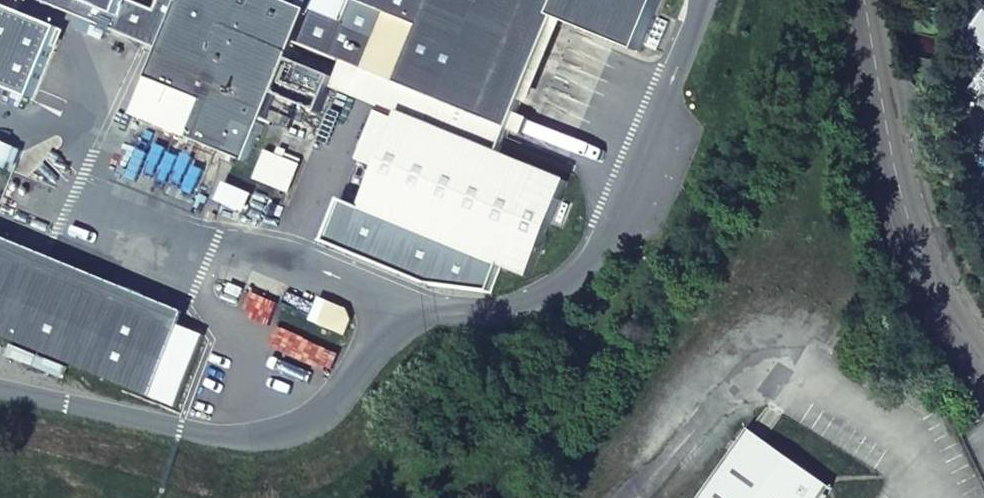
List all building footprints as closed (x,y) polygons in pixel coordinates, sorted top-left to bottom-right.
[(163,47),(135,114),(248,160),(275,92),(320,110),(331,84),(334,77),(289,59),(309,10),(285,0),(46,0),(163,47)] [(319,8),(304,44),(341,58),(363,68),(480,116),(470,139),(498,150),(520,99),(555,17),(563,20),(639,52),(661,0),(322,0),(319,8)] [(969,20),(983,32),(983,2),(969,20)] [(563,20),(555,17),(520,99),(529,103),(563,20)] [(470,139),(480,116),(363,68),(341,58),(334,77),(331,84),(351,92),(400,111),(470,139)] [(470,139),(400,111),(361,205),(526,277),(566,181),(498,150),(470,139)] [(298,164),(268,151),(257,178),(287,190),(298,164)] [(181,325),(187,311),(0,234),(0,250),(181,325)] [(151,396),(171,349),(181,325),(0,250),(0,334),(151,396)] [(171,349),(151,396),(162,400),(182,353),(171,349)] [(783,470),(792,456),(751,427),(701,497),(822,497),(783,470)] [(822,497),(824,497),(833,486),(792,456),(783,470),(822,497)]
